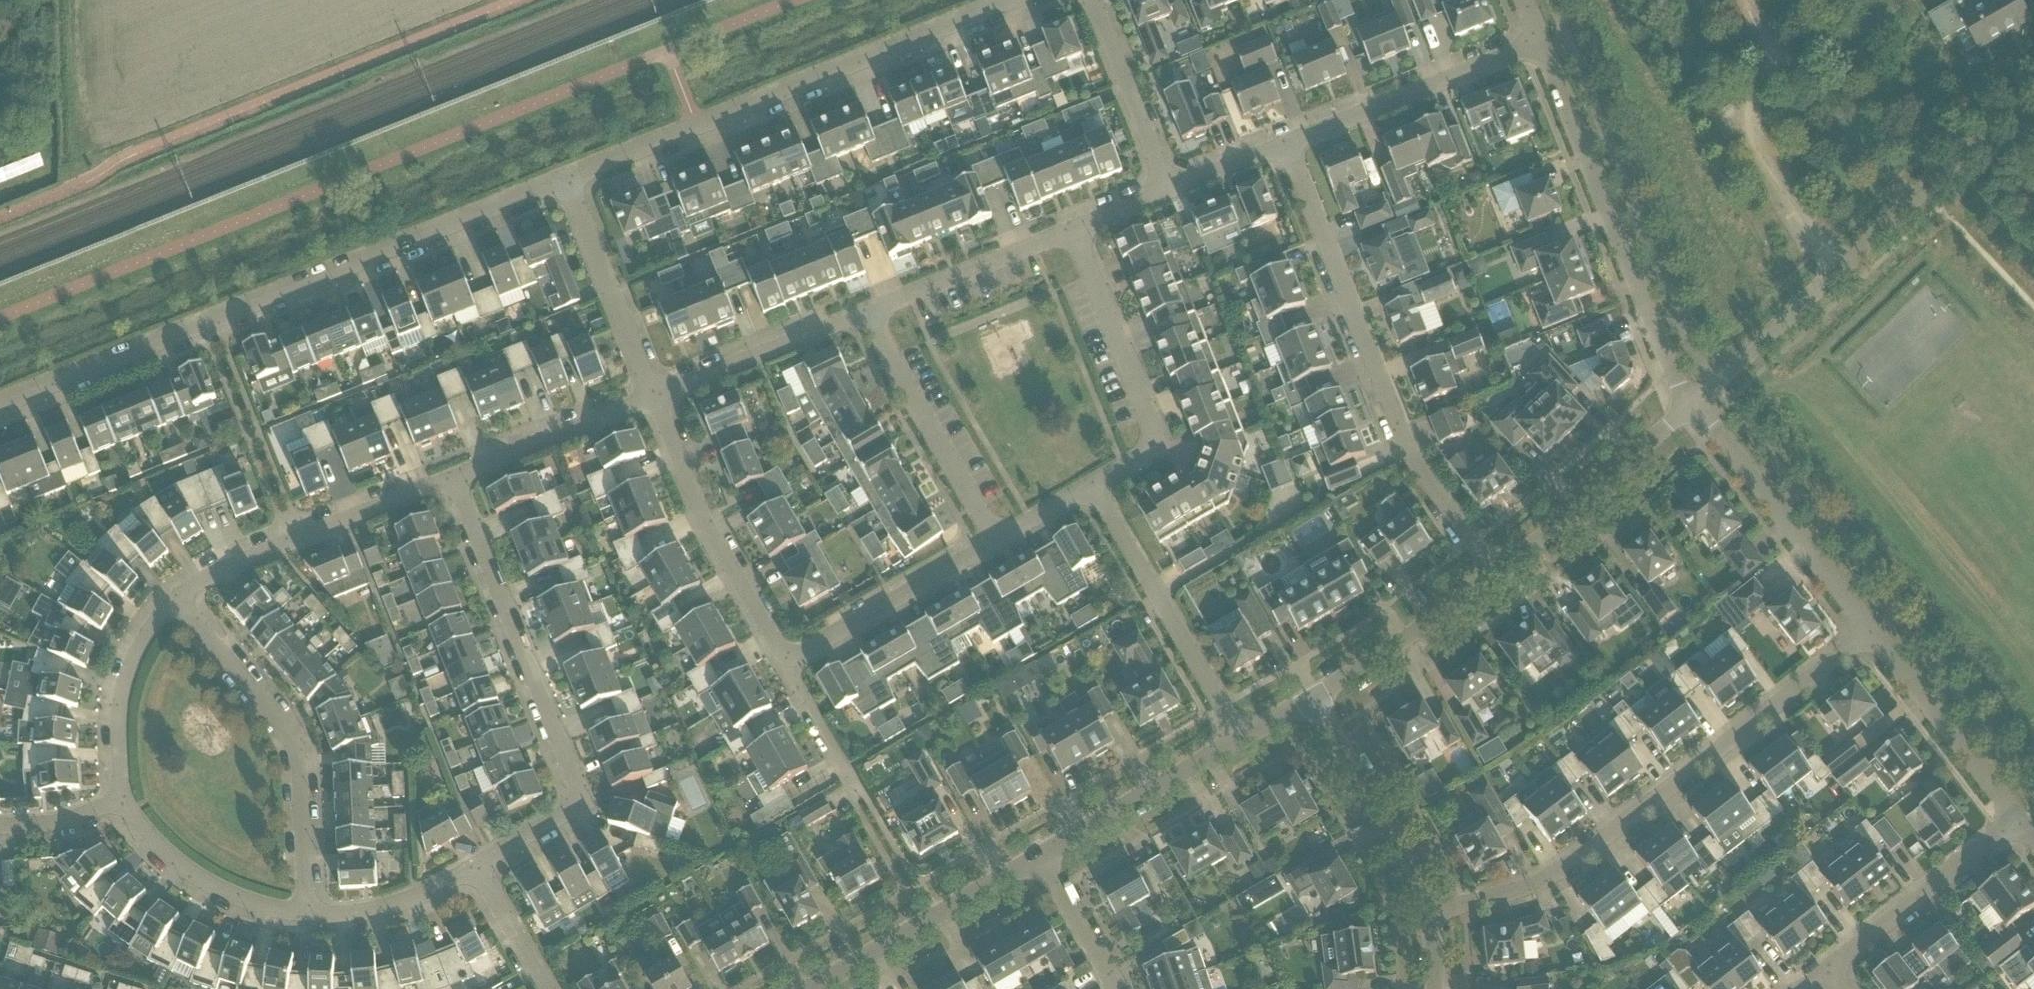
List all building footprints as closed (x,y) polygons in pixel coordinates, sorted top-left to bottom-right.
[(1126,4),(1130,15),(1133,14),(1153,66),(1168,59),(1154,23),(1171,16),(1175,28),(1189,22),(1180,0),(1171,0),(1166,2),(1166,0),(1127,0),(1128,3),(1126,4)] [(1191,3),(1202,31),(1226,21),(1223,13),(1228,11),(1226,6),(1241,0),(1199,0),(1191,3)] [(1363,47),(1370,65),(1386,59),(1386,60),(1396,56),(1396,55),(1411,49),(1403,30),(1414,25),(1404,0),(1399,0),(1392,3),(1398,16),(1357,32),(1363,47)] [(1436,17),(1430,0),(1413,0),(1422,22),(1436,17)] [(1492,20),(1494,19),(1490,9),(1488,10),(1484,0),(1464,0),(1444,8),(1455,38),(1493,23),(1492,20)] [(1951,2),(1928,15),(1943,41),(1956,34),(1967,54),(1977,48),(1978,49),(2030,20),(2019,0),(1992,0),(1960,18),(1951,2)] [(1328,33),(1342,27),(1332,3),(1319,9),(1328,33)] [(1033,49),(1041,69),(1042,69),(1046,82),(1071,72),(1067,61),(1082,55),(1069,23),(1044,33),(1048,43),(1033,49)] [(1199,36),(1179,43),(1184,56),(1192,53),(1200,73),(1211,68),(1199,36)] [(1264,111),(1263,109),(1281,101),(1266,65),(1278,61),(1270,42),(1269,38),(1236,51),(1247,78),(1231,84),(1244,116),(1251,113),(1252,116),(1259,115),(1264,111)] [(1292,58),(1298,73),(1306,91),(1347,75),(1333,42),(1292,58)] [(1018,44),(997,52),(1017,101),(1037,93),(1040,100),(1052,95),(1046,82),(1042,69),(1041,69),(1030,74),(1018,44)] [(1017,101),(997,52),(976,60),(988,90),(977,95),(986,119),(987,122),(999,117),(996,110),(1017,101)] [(954,69),(932,78),(946,112),(952,127),(973,119),(975,123),(986,119),(977,95),(966,99),(954,69)] [(945,112),(932,78),(911,87),(925,121),(945,112)] [(1189,84),(1183,86),(1165,94),(1172,111),(1170,112),(1175,123),(1176,123),(1183,140),(1195,136),(1196,138),(1206,135),(1205,132),(1208,131),(1207,127),(1213,125),(1214,125),(1228,119),(1218,95),(1204,101),(1208,110),(1201,113),(1189,84)] [(925,121),(911,87),(908,88),(907,85),(895,90),(896,93),(889,95),(899,120),(887,125),(898,153),(911,148),(903,129),(925,121)] [(1461,102),(1469,121),(1472,130),(1497,120),(1507,143),(1536,131),(1518,85),(1505,91),(1503,86),(1461,102)] [(1100,99),(1073,110),(1078,121),(1084,118),(1086,122),(1100,116),(1099,112),(1104,110),(1100,99)] [(865,147),(872,164),(898,153),(887,125),(872,131),(862,106),(851,111),(850,107),(840,111),(841,115),(837,116),(851,152),(865,147)] [(1078,121),(1073,110),(1062,114),(1067,125),(1078,121)] [(812,170),(811,171),(817,186),(843,175),(836,158),(851,152),(837,116),(812,126),(821,151),(807,157),(806,157),(812,170)] [(1440,117),(1413,128),(1427,164),(1426,164),(1428,169),(1442,164),(1443,167),(1451,170),(1472,162),(1459,127),(1446,132),(1440,117)] [(1044,121),(1033,126),(1038,137),(1049,132),(1044,121)] [(1038,137),(1033,126),(1022,130),(1027,141),(1038,137)] [(1427,164),(1413,128),(1405,131),(1404,129),(1391,134),(1392,137),(1383,140),(1393,164),(1381,169),(1396,206),(1413,200),(1404,179),(1417,174),(1414,167),(1425,162),(1426,164),(1427,164)] [(1106,131),(1085,139),(1101,180),(1122,171),(1113,148),(1116,147),(1111,134),(1108,136),(1106,131)] [(797,132),(776,141),(792,178),(811,171),(812,170),(806,157),(807,157),(797,132)] [(1101,180),(1085,139),(1085,141),(1066,149),(1081,186),(1100,178),(1101,180)] [(792,178),(776,141),(756,148),(772,186),(792,178)] [(934,145),(939,157),(950,152),(946,141),(934,145)] [(1320,159),(1334,193),(1343,216),(1358,210),(1349,187),(1368,180),(1355,145),(1346,148),(1345,147),(1335,151),(1336,153),(1320,159)] [(772,186),(756,148),(754,150),(753,148),(754,148),(753,147),(737,153),(738,155),(739,154),(739,155),(736,157),(746,182),(734,186),(743,210),(756,205),(751,195),(772,186)] [(999,158),(985,163),(995,187),(1008,181),(1021,212),(1041,204),(1025,163),(1020,149),(999,158)] [(1081,186),(1066,149),(1046,157),(1061,194),(1081,186)] [(1061,194),(1046,157),(1026,165),(1026,163),(1025,163),(1041,204),(1042,203),(1041,202),(1061,194)] [(982,192),(995,187),(985,163),(972,169),(975,177),(955,185),(971,225),(992,217),(982,192)] [(936,164),(925,169),(930,180),(941,176),(936,164)] [(713,166),(693,174),(711,219),(731,211),(732,214),(743,210),(734,186),(723,191),(713,166)] [(930,180),(925,169),(914,173),(918,185),(930,180)] [(711,219),(693,174),(672,182),(682,207),(671,211),(671,212),(679,230),(680,235),(692,231),(690,228),(711,219)] [(1528,224),(1543,218),(1562,211),(1550,181),(1535,187),(1531,176),(1493,191),(1504,217),(1522,209),(1528,224)] [(895,178),(884,182),(888,193),(900,189),(895,178)] [(1240,196),(1229,201),(1228,201),(1238,225),(1237,225),(1241,234),(1277,219),(1262,182),(1238,192),(1240,196)] [(971,225),(955,185),(954,185),(955,187),(935,195),(950,232),(970,224),(970,226),(971,225)] [(650,242),(679,230),(671,212),(671,211),(665,196),(648,203),(644,193),(613,206),(625,237),(644,229),(650,242)] [(950,232),(935,195),(915,203),(930,240),(950,232)] [(810,202),(815,213),(817,212),(826,209),(822,197),(810,202)] [(1228,201),(1229,201),(1228,200),(1191,215),(1195,224),(1183,229),(1193,254),(1206,248),(1209,256),(1244,242),(1241,234),(1237,225),(1238,225),(1228,201)] [(1416,200),(1393,209),(1397,220),(1420,211),(1416,200)] [(780,207),(784,219),(796,214),(791,203),(780,207)] [(930,240),(915,203),(896,210),(895,209),(911,249),(912,249),(911,247),(930,240)] [(1387,204),(1356,216),(1362,231),(1393,218),(1387,204)] [(911,249),(895,209),(874,217),(871,209),(857,214),(867,238),(880,233),(890,258),(897,255),(899,259),(912,254),(910,250),(911,249)] [(821,223),(817,212),(815,213),(806,217),(810,228),(821,223)] [(1413,234),(1435,225),(1430,212),(1408,221),(1413,234)] [(854,243),(867,238),(857,214),(844,220),(846,226),(825,235),(829,244),(829,243),(845,282),(866,274),(854,243)] [(1134,269),(1172,254),(1160,223),(1116,241),(1123,259),(1129,257),(1134,269)] [(788,224),(777,228),(781,239),(792,235),(788,224)] [(781,239),(777,228),(766,233),(770,244),(781,239)] [(526,259),(511,265),(521,289),(537,283),(531,269),(547,262),(560,294),(549,299),(554,311),(580,301),(552,230),(520,243),(526,259)] [(1545,235),(1510,249),(1519,272),(1530,268),(1532,272),(1540,269),(1545,282),(1588,265),(1582,251),(1578,252),(1574,240),(1551,249),(1545,235)] [(1377,285),(1380,284),(1381,287),(1390,283),(1389,280),(1398,276),(1404,274),(1401,268),(1418,261),(1408,236),(1391,243),(1389,237),(1362,248),(1377,285)] [(829,243),(829,244),(809,251),(824,289),(843,281),(844,282),(845,282),(829,243)] [(495,287),(483,292),(493,315),(504,311),(499,298),(521,289),(511,265),(505,249),(483,258),(495,287)] [(738,289),(729,266),(722,250),(710,255),(720,282),(700,290),(715,328),(718,327),(718,328),(718,329),(734,323),(734,321),(733,322),(733,321),(736,319),(726,295),(738,289)] [(824,289),(809,251),(789,259),(804,297),(824,289)] [(1184,283),(1172,254),(1134,269),(1138,280),(1133,283),(1140,301),(1184,283)] [(804,297),(789,259),(770,267),(770,266),(769,267),(785,306),(786,306),(785,304),(804,297)] [(769,267),(770,266),(769,265),(748,274),(743,260),(729,266),(738,289),(751,284),(764,315),(785,306),(769,267)] [(1404,274),(1398,276),(1401,285),(1424,276),(1418,261),(1401,268),(1404,274)] [(1251,280),(1259,300),(1297,285),(1289,265),(1264,274),(1259,263),(1236,272),(1241,284),(1251,280)] [(1594,280),(1588,265),(1545,282),(1551,295),(1542,299),(1544,303),(1534,307),(1543,330),(1578,316),(1572,302),(1594,293),(1590,281),(1594,280)] [(460,267),(438,276),(455,316),(476,307),(481,320),(493,315),(483,292),(472,296),(460,267)] [(681,267),(670,271),(674,282),(685,278),(681,267)] [(674,282),(670,271),(658,275),(663,287),(674,282)] [(1401,344),(1425,335),(1415,310),(1457,293),(1450,275),(1418,288),(1421,294),(1412,298),(1411,297),(1386,307),(1395,331),(1393,332),(1397,342),(1399,341),(1401,344)] [(455,316),(438,276),(434,277),(433,276),(422,280),(423,282),(417,284),(428,314),(417,318),(421,329),(426,342),(438,337),(433,324),(455,316)] [(1158,328),(1196,313),(1184,283),(1140,301),(1147,319),(1153,317),(1158,328)] [(1298,288),(1297,285),(1259,300),(1252,303),(1260,324),(1257,325),(1262,337),(1285,327),(1281,316),(1306,306),(1304,301),(1307,300),(1302,287),(1298,288)] [(394,327),(383,332),(385,337),(392,355),(404,350),(399,338),(421,329),(417,318),(405,289),(383,298),(394,327)] [(715,328),(700,290),(680,298),(695,336),(715,328)] [(695,336),(680,298),(659,306),(661,309),(659,309),(658,309),(662,321),(664,320),(663,319),(665,319),(675,344),(695,336)] [(371,303),(348,312),(362,347),(385,337),(383,332),(371,303)] [(362,347),(348,312),(325,321),(339,356),(362,347)] [(1208,343),(1196,313),(1158,328),(1162,340),(1156,342),(1164,360),(1208,343)] [(339,356),(325,321),(303,330),(317,365),(339,356)] [(1603,324),(1584,331),(1578,334),(1585,349),(1594,345),(1603,368),(1593,376),(1592,377),(1611,397),(1612,396),(1611,396),(1629,380),(1630,380),(1630,381),(1631,381),(1634,368),(1633,368),(1631,368),(1622,346),(1623,346),(1622,345),(1613,349),(1603,324)] [(1290,338),(1285,327),(1262,337),(1266,348),(1277,344),(1285,364),(1323,349),(1314,328),(1290,338)] [(1499,335),(1505,348),(1524,340),(1518,327),(1499,335)] [(317,365),(303,330),(302,330),(302,331),(279,340),(280,342),(281,342),(292,368),(291,369),(293,374),(317,365)] [(1477,331),(1466,335),(1447,343),(1452,354),(1411,370),(1417,386),(1414,387),(1419,398),(1422,397),(1424,404),(1457,390),(1452,377),(1468,371),(1463,359),(1485,350),(1477,331)] [(551,339),(554,346),(561,362),(572,358),(584,387),(606,378),(590,338),(568,347),(563,334),(551,339)] [(281,342),(280,342),(269,347),(266,338),(244,347),(258,382),(263,380),(264,383),(277,378),(275,375),(291,369),(292,368),(281,342)] [(570,386),(561,362),(554,346),(532,355),(527,342),(515,347),(525,370),(536,366),(548,395),(570,386)] [(1181,387),(1219,372),(1208,343),(1164,360),(1171,378),(1177,376),(1181,387)] [(525,404),(513,375),(525,370),(515,347),(504,351),(505,355),(500,356),(498,365),(499,368),(487,372),(503,413),(510,410),(511,412),(519,409),(519,406),(525,404)] [(807,394),(809,398),(846,376),(848,375),(837,349),(794,369),(806,395),(807,394)] [(1333,364),(1327,350),(1324,352),(1323,349),(1285,364),(1277,367),(1285,387),(1271,393),(1275,404),(1287,399),(1310,390),(1306,379),(1331,369),(1329,366),(1333,364)] [(1538,386),(1527,396),(1536,405),(1566,438),(1575,429),(1574,428),(1586,417),(1567,397),(1578,388),(1550,357),(1538,368),(1529,376),(1538,386)] [(172,383),(171,383),(183,412),(186,417),(213,406),(211,401),(216,398),(202,364),(181,372),(184,381),(173,385),(172,383)] [(383,365),(371,370),(376,381),(387,376),(383,365)] [(503,413),(487,372),(466,381),(461,368),(449,373),(459,397),(470,392),(482,421),(503,413)] [(376,381),(371,370),(359,375),(364,385),(376,381)] [(1231,402),(1219,372),(1181,387),(1186,399),(1180,401),(1187,420),(1231,402)] [(447,401),(459,397),(449,373),(437,378),(443,390),(421,399),(437,439),(459,430),(447,401)] [(851,385),(846,376),(809,398),(821,420),(859,398),(857,394),(860,393),(854,383),(851,385)] [(183,412),(171,383),(149,392),(149,391),(148,392),(162,427),(186,417),(183,412)] [(338,383),(326,388),(330,399),(342,394),(338,383)] [(330,399),(326,388),(314,393),(318,403),(330,399)] [(796,399),(791,388),(777,393),(782,405),(796,399)] [(1315,400),(1310,390),(1287,399),(1291,410),(1306,404),(1314,426),(1348,412),(1347,410),(1350,409),(1345,396),(1342,397),(1339,390),(1315,400)] [(162,427),(148,392),(126,401),(140,436),(162,427)] [(715,435),(723,454),(750,444),(742,425),(749,422),(738,394),(714,404),(712,401),(702,405),(703,408),(701,409),(712,437),(715,435)] [(437,439),(421,399),(400,407),(395,395),(383,400),(393,423),(404,419),(416,448),(421,445),(422,448),(432,444),(431,442),(437,439)] [(861,402),(859,398),(821,420),(834,442),(872,420),(867,411),(869,409),(864,400),(861,402)] [(801,410),(796,399),(782,405),(787,415),(801,410)] [(381,428),(393,423),(383,400),(371,404),(376,417),(355,425),(371,466),(376,464),(376,465),(388,461),(387,459),(393,457),(381,428)] [(140,436),(126,401),(103,410),(117,445),(140,436)] [(1205,447),(1243,432),(1231,402),(1187,420),(1195,438),(1201,435),(1205,447)] [(1504,414),(1492,424),(1500,432),(1513,447),(1526,436),(1544,455),(1556,445),(1557,446),(1566,438),(1536,405),(1525,415),(1517,406),(1515,403),(1504,414)] [(1454,409),(1449,411),(1430,419),(1440,443),(1464,434),(1454,409)] [(117,445),(103,410),(80,420),(92,449),(94,454),(117,445)] [(1357,434),(1348,412),(1314,426),(1323,447),(1357,434)] [(874,419),(872,420),(834,442),(848,465),(888,442),(874,419)] [(371,466),(355,425),(334,434),(329,421),(317,426),(326,449),(338,445),(350,474),(371,466)] [(46,433),(58,462),(62,473),(84,464),(89,477),(101,472),(94,454),(92,449),(80,453),(68,424),(46,433)] [(315,454),(326,449),(317,426),(305,431),(313,449),(291,458),(307,498),(329,489),(315,454)] [(1249,446),(1243,432),(1205,447),(1200,461),(1239,475),(1249,446)] [(636,433),(596,449),(605,471),(587,478),(592,489),(615,480),(611,469),(645,455),(643,450),(645,449),(641,438),(639,439),(636,433)] [(1313,451),(1321,473),(1329,492),(1362,479),(1354,460),(1365,455),(1357,434),(1323,447),(1313,451)] [(1281,453),(1292,448),(1287,437),(1276,441),(1281,453)] [(35,438),(13,446),(29,486),(42,481),(47,494),(55,490),(67,486),(62,473),(58,462),(46,467),(35,438)] [(815,440),(802,448),(809,458),(821,450),(815,440)] [(901,466),(888,442),(848,465),(862,489),(899,467),(901,466)] [(763,477),(750,444),(723,454),(722,454),(728,470),(725,471),(731,485),(734,484),(736,490),(757,482),(766,497),(788,484),(778,469),(763,477)] [(183,445),(171,450),(176,460),(188,456),(183,445)] [(29,486),(13,446),(8,448),(7,446),(0,449),(0,477),(3,484),(0,485),(0,510),(1,512),(12,507),(7,495),(29,486)] [(176,460),(171,450),(160,454),(164,465),(176,460)] [(828,461),(821,450),(809,458),(815,468),(828,461)] [(1472,495),(1480,507),(1492,498),(1493,499),(1504,492),(1502,490),(1514,482),(1498,460),(1491,464),(1489,461),(1477,470),(1464,453),(1449,464),(1465,486),(1463,488),(1470,497),(1472,495)] [(1284,460),(1273,465),(1282,489),(1293,484),(1284,460)] [(1229,504),(1239,475),(1200,461),(1195,476),(1216,511),(1229,504)] [(131,479),(143,474),(138,463),(126,468),(131,479)] [(1282,489),(1273,465),(1262,469),(1272,493),(1282,489)] [(224,466),(199,476),(212,508),(229,501),(236,519),(259,510),(244,473),(229,479),(224,466)] [(904,476),(899,467),(862,489),(875,511),(912,489),(910,486),(913,484),(907,474),(904,476)] [(537,472),(488,492),(497,514),(532,500),(536,512),(560,502),(555,491),(546,494),(537,472)] [(110,494),(122,489),(117,476),(105,481),(110,494)] [(193,515),(212,508),(199,476),(174,486),(179,500),(164,510),(163,510),(173,527),(172,527),(183,545),(204,532),(193,515)] [(1216,511),(1195,476),(1184,482),(1181,477),(1164,487),(1188,528),(1216,511)] [(620,491),(615,480),(592,489),(596,501),(609,496),(617,518),(658,501),(656,497),(657,496),(653,485),(651,486),(649,480),(620,491)] [(794,495),(788,484),(766,497),(771,507),(748,521),(750,524),(747,526),(755,539),(758,537),(759,540),(795,519),(784,500),(794,495)] [(842,486),(825,496),(832,506),(844,498),(848,496),(842,486)] [(1188,528),(1164,487),(1147,497),(1151,502),(1139,509),(1160,544),(1188,528)] [(914,493),(912,489),(875,511),(889,536),(925,511),(920,502),(923,500),(917,491),(914,493)] [(1743,579),(1746,576),(1762,564),(1743,539),(1742,540),(1736,531),(1741,527),(1712,489),(1702,496),(1699,492),(1684,503),(1687,508),(1677,515),(1696,540),(1707,532),(1717,545),(1719,545),(1725,553),(1724,554),(1743,579)] [(1395,495),(1380,506),(1394,525),(1382,534),(1380,531),(1362,544),(1377,565),(1393,553),(1403,566),(1431,545),(1395,495)] [(156,537),(172,527),(173,527),(163,510),(164,510),(156,497),(132,512),(140,525),(126,537),(125,537),(138,553),(150,568),(169,552),(156,537)] [(850,508),(844,498),(832,506),(838,516),(850,508)] [(666,523),(658,501),(617,518),(626,539),(613,544),(620,559),(642,548),(637,535),(666,523)] [(520,556),(560,540),(552,519),(564,514),(560,502),(536,512),(541,523),(511,535),(520,556)] [(925,511),(889,536),(889,537),(905,560),(943,533),(927,510),(925,511)] [(403,547),(405,551),(405,552),(434,540),(435,541),(440,539),(431,515),(396,529),(403,547)] [(806,538),(795,519),(759,540),(771,559),(794,546),(800,555),(800,556),(817,546),(822,543),(816,532),(806,538)] [(123,566),(138,553),(125,537),(126,537),(117,526),(88,552),(92,556),(86,564),(93,570),(93,571),(109,585),(123,597),(139,579),(123,566)] [(1055,543),(1045,549),(1073,598),(1089,589),(1081,569),(1095,561),(1076,528),(1054,541),(1055,543)] [(861,542),(867,552),(880,544),(874,534),(861,542)] [(1644,599),(1655,615),(1661,623),(1676,611),(1659,589),(1665,585),(1659,578),(1674,567),(1662,551),(1650,534),(1647,537),(1644,534),(1636,541),(1638,544),(1625,554),(1653,592),(1644,599)] [(360,543),(370,567),(383,562),(374,538),(360,543)] [(443,563),(435,541),(434,540),(405,552),(405,551),(399,553),(409,577),(443,563)] [(569,562),(560,540),(520,556),(522,561),(520,562),(525,573),(526,572),(529,578),(558,567),(563,578),(586,569),(581,557),(569,562)] [(1327,553),(1304,566),(1311,580),(1331,613),(1334,612),(1335,615),(1347,608),(1346,605),(1364,594),(1356,581),(1368,574),(1358,556),(1356,554),(1348,541),(1327,553)] [(886,554),(880,544),(867,552),(874,562),(886,554)] [(318,580),(333,599),(370,585),(355,545),(306,564),(305,565),(318,580)] [(650,561),(642,548),(620,559),(628,574),(640,567),(651,587),(689,565),(686,561),(688,560),(682,550),(680,551),(677,545),(650,561)] [(841,586),(817,546),(800,556),(800,555),(785,564),(792,576),(783,581),(800,610),(841,586)] [(1073,598),(1045,549),(1034,555),(1033,553),(1011,565),(1030,598),(1044,590),(1057,607),(1073,598)] [(1201,550),(1196,553),(1179,563),(1185,573),(1207,560),(1201,550)] [(93,570),(86,564),(84,562),(83,563),(69,552),(55,570),(69,581),(66,584),(68,586),(58,603),(68,609),(67,610),(86,621),(86,622),(101,631),(114,610),(97,600),(109,585),(93,571),(93,570)] [(452,586),(443,563),(409,577),(418,599),(452,586)] [(700,585),(689,565),(651,587),(663,607),(651,614),(657,624),(679,612),(673,601),(700,585)] [(1030,598),(1011,565),(990,578),(991,580),(980,586),(1009,635),(1024,626),(1017,606),(1030,598)] [(547,623),(587,606),(592,604),(584,583),(591,580),(586,569),(563,578),(567,589),(538,601),(547,623)] [(1567,615),(1589,644),(1614,626),(1615,618),(1612,614),(1627,604),(1602,570),(1598,573),(1594,572),(1588,576),(1587,580),(1574,590),(1585,604),(1581,606),(1580,605),(1567,615)] [(378,589),(388,585),(383,572),(373,576),(378,589)] [(1280,580),(1259,592),(1267,605),(1267,606),(1268,608),(1278,626),(1290,619),(1298,633),(1331,613),(1311,580),(1288,593),(1280,580)] [(1779,625),(1796,647),(1807,639),(1809,642),(1821,633),(1818,630),(1821,628),(1810,615),(1811,615),(1804,605),(1803,605),(1793,593),(1773,608),(1769,602),(1770,601),(1754,580),(1730,599),(1747,620),(1760,610),(1775,629),(1779,625)] [(289,603),(305,588),(298,581),(282,595),(289,603)] [(251,620),(258,629),(259,630),(280,611),(271,601),(274,598),(265,588),(262,591),(257,584),(228,608),(244,626),(251,620)] [(462,609),(452,586),(418,599),(427,623),(462,609)] [(1009,635),(980,586),(969,593),(968,590),(947,603),(966,636),(980,628),(993,644),(1009,635)] [(382,598),(388,612),(398,608),(392,594),(382,598)] [(304,603),(312,612),(321,605),(313,595),(304,603)] [(1223,655),(1234,674),(1244,669),(1244,670),(1254,664),(1253,663),(1263,657),(1262,656),(1267,653),(1260,641),(1272,633),(1250,595),(1237,602),(1247,621),(1214,639),(1217,645),(1214,646),(1220,656),(1223,655)] [(76,639),(86,622),(86,621),(67,610),(68,609),(58,603),(57,604),(42,596),(33,613),(47,621),(43,628),(56,635),(49,652),(49,653),(71,661),(70,662),(86,668),(95,646),(76,639)] [(966,636),(947,603),(925,615),(927,618),(916,624),(944,673),(960,664),(952,644),(966,636)] [(321,622),(329,614),(321,605),(312,612),(321,622)] [(595,628),(587,606),(547,623),(549,630),(548,630),(551,638),(553,638),(555,644),(585,633),(589,644),(613,635),(608,623),(595,628)] [(718,611),(716,612),(713,606),(685,622),(679,612),(657,624),(664,635),(675,629),(687,648),(724,627),(722,622),(724,621),(718,611)] [(1091,606),(1081,612),(1088,624),(1099,618),(1091,606)] [(403,621),(398,608),(388,612),(393,625),(403,621)] [(266,652),(294,628),(280,611),(259,630),(258,629),(251,635),(266,652)] [(1088,624),(1081,612),(1071,618),(1078,631),(1088,624)] [(430,629),(439,651),(473,637),(464,615),(430,629)] [(1550,653),(1561,668),(1578,656),(1568,643),(1557,627),(1545,635),(1534,620),(1499,646),(1520,675),(1550,653)] [(944,673),(916,624),(905,630),(904,628),(882,640),(902,673),(915,665),(929,682),(944,673)] [(736,647),(724,627),(687,648),(699,668),(687,675),(693,686),(715,673),(709,663),(736,647)] [(280,668),(308,644),(294,628),(266,652),(280,668)] [(332,635),(340,645),(349,637),(341,628),(332,635)] [(1748,649),(1736,633),(1733,629),(1722,637),(1731,648),(1712,662),(1739,696),(1757,682),(1738,657),(1748,649)] [(1121,643),(1115,647),(1126,667),(1133,663),(1146,684),(1136,689),(1135,687),(1124,694),(1125,696),(1122,697),(1130,711),(1140,728),(1180,705),(1177,699),(1179,698),(1174,690),(1172,691),(1138,633),(1121,643)] [(573,689),(613,673),(605,651),(617,646),(613,635),(589,644),(593,655),(564,667),(573,689)] [(294,685),(323,660),(315,651),(322,644),(316,637),(308,644),(280,668),(294,685)] [(358,647),(349,637),(340,645),(349,655),(358,647)] [(481,658),(473,637),(439,651),(447,672),(481,658)] [(902,673),(882,640),(861,653),(862,655),(852,661),(880,710),(896,701),(888,681),(902,673)] [(1027,643),(1017,649),(1024,662),(1034,656),(1027,643)] [(403,650),(408,663),(418,659),(413,646),(403,650)] [(29,661),(22,695),(28,697),(28,696),(39,698),(62,704),(61,704),(78,708),(83,684),(63,680),(70,662),(71,661),(49,653),(49,652),(38,648),(33,662),(29,661)] [(1024,662),(1017,649),(1006,655),(1014,668),(1024,662)] [(490,679),(481,658),(447,672),(456,693),(490,679)] [(424,672),(418,659),(408,663),(414,676),(424,672)] [(1497,682),(1492,675),(1480,659),(1446,684),(1466,712),(1457,718),(1474,747),(1488,739),(1475,716),(1496,701),(1487,688),(1497,682)] [(315,695),(337,677),(323,660),(294,685),(309,702),(316,696),(315,695)] [(880,710),(852,661),(841,667),(840,665),(817,678),(837,711),(851,703),(864,719),(880,710)] [(1739,696),(1712,662),(1703,669),(1698,663),(1691,662),(1686,665),(1676,673),(1691,693),(1701,686),(1720,710),(1725,707),(1727,709),(1735,703),(1733,700),(1739,696)] [(715,673),(693,686),(700,697),(699,697),(699,698),(701,697),(711,716),(710,716),(710,717),(723,710),(760,688),(748,668),(721,684),(715,673)] [(622,694),(613,673),(573,689),(575,693),(573,694),(577,705),(579,704),(582,710),(611,699),(615,710),(639,701),(634,689),(622,694)] [(1676,673),(1647,695),(1656,706),(1682,740),(1688,736),(1689,737),(1696,732),(1695,730),(1701,726),(1681,701),(1691,693),(1676,673)] [(326,732),(360,719),(350,692),(337,677),(315,695),(316,696),(325,707),(326,708),(317,712),(326,732)] [(1017,691),(1009,678),(995,686),(1003,699),(1017,691)] [(499,701),(490,679),(456,693),(465,715),(480,708),(499,701)] [(963,680),(952,687),(960,699),(970,693),(963,680)] [(1861,684),(1858,686),(1856,684),(1819,712),(1831,727),(1839,720),(1847,731),(1861,720),(1868,730),(1883,718),(1866,697),(1869,694),(1861,684)] [(960,699),(952,687),(942,693),(949,705),(960,699)] [(420,692),(425,705),(435,701),(430,688),(420,692)] [(764,694),(760,688),(723,710),(734,730),(723,737),(729,747),(751,735),(745,724),(772,708),(769,703),(771,701),(766,693),(764,694)] [(1081,713),(1069,721),(1090,758),(1095,755),(1097,757),(1108,751),(1106,748),(1114,743),(1101,721),(1114,714),(1098,688),(1087,695),(1088,697),(1080,702),(1078,708),(1081,713)] [(20,721),(18,744),(24,744),(36,745),(58,747),(76,748),(77,724),(58,723),(61,704),(62,704),(39,698),(28,696),(28,697),(23,722),(20,721)] [(441,714),(435,701),(425,705),(431,718),(441,714)] [(644,712),(639,701),(615,710),(620,721),(591,733),(600,755),(629,744),(640,739),(631,718),(644,713),(644,712)] [(962,708),(970,723),(983,715),(975,701),(962,708)] [(1407,755),(1413,765),(1414,765),(1411,760),(1409,755),(1425,745),(1422,740),(1438,730),(1448,748),(1461,741),(1454,728),(1444,711),(1432,717),(1423,702),(1410,709),(1409,708),(1400,713),(1400,715),(1388,722),(1407,755)] [(1624,702),(1613,710),(1619,717),(1634,738),(1644,730),(1651,739),(1664,755),(1682,740),(1656,706),(1637,720),(1629,710),(1624,702)] [(467,721),(476,744),(510,730),(501,707),(467,721)] [(370,715),(360,719),(326,732),(334,753),(342,750),(343,751),(344,766),(344,767),(372,765),(371,748),(378,746),(378,735),(370,715)] [(1593,743),(1599,750),(1625,785),(1629,781),(1630,783),(1640,776),(1639,774),(1644,770),(1624,745),(1634,738),(1619,717),(1609,725),(1611,729),(1593,743)] [(898,718),(888,724),(896,737),(906,731),(898,718)] [(1090,758),(1069,721),(1055,728),(1051,722),(1047,721),(1036,727),(1036,726),(1026,732),(1040,754),(1048,749),(1062,774),(1090,758)] [(896,737),(888,724),(878,730),(885,743),(896,737)] [(757,745),(751,735),(729,747),(735,758),(747,752),(759,772),(796,750),(794,745),(795,744),(789,734),(788,735),(784,729),(757,745)] [(519,753),(510,730),(476,744),(485,767),(519,753)] [(1007,751),(986,762),(1011,804),(1013,803),(1015,806),(1027,798),(1026,795),(1031,792),(1017,767),(1029,759),(1014,733),(1001,740),(1007,751)] [(653,773),(645,751),(657,746),(652,734),(629,744),(634,755),(604,767),(613,789),(642,778),(653,773)] [(1786,738),(1767,752),(1794,787),(1812,772),(1820,783),(1831,775),(1822,764),(1815,755),(1805,763),(1786,738)] [(441,743),(446,756),(456,752),(451,739),(441,743)] [(1499,739),(1477,752),(1485,765),(1507,752),(1499,739)] [(1899,739),(1883,751),(1874,758),(1885,773),(1878,779),(1889,793),(1897,787),(1897,788),(1922,769),(1899,739)] [(1832,776),(1860,754),(1851,742),(1822,764),(1831,775),(1832,776)] [(1593,743),(1575,757),(1572,754),(1562,762),(1578,782),(1588,774),(1607,799),(1625,785),(1599,750),(1593,743)] [(58,767),(58,747),(36,745),(24,744),(23,772),(38,773),(40,793),(80,788),(77,765),(58,767)] [(808,770),(796,750),(759,772),(747,778),(765,809),(787,796),(781,786),(808,770)] [(461,765),(456,752),(446,756),(451,770),(461,765)] [(1794,787),(1767,752),(1749,767),(1768,792),(1758,799),(1774,819),(1784,811),(1776,801),(1794,787)] [(529,776),(528,775),(519,753),(485,767),(494,790),(529,776)] [(932,792),(942,786),(923,753),(907,762),(924,791),(918,794),(927,810),(902,825),(908,835),(906,836),(913,848),(915,847),(921,856),(934,848),(935,849),(944,844),(943,844),(945,843),(944,843),(958,835),(940,803),(939,804),(932,792)] [(1871,768),(1860,754),(1832,776),(1843,790),(1871,768)] [(1011,804),(986,762),(966,774),(960,764),(947,772),(963,798),(975,791),(990,816),(1011,804)] [(1533,784),(1542,794),(1568,829),(1587,814),(1568,789),(1578,782),(1562,762),(1533,784)] [(373,787),(372,765),(344,767),(344,766),(334,766),(336,789),(373,787)] [(671,780),(666,768),(653,773),(642,778),(647,790),(666,782),(671,780)] [(392,773),(393,786),(404,785),(404,773),(392,773)] [(534,773),(528,775),(529,776),(494,790),(500,788),(509,811),(544,797),(534,773)] [(460,792),(470,788),(465,775),(455,779),(460,792)] [(1293,829),(1301,825),(1318,814),(1296,776),(1241,808),(1258,837),(1288,820),(1293,829)] [(1421,777),(1415,780),(1426,799),(1443,789),(1440,785),(1429,792),(1421,777)] [(1774,819),(1758,799),(1748,807),(1729,782),(1711,796),(1745,841),(1754,835),(1774,819)] [(1533,784),(1515,798),(1504,806),(1517,829),(1531,818),(1550,843),(1568,829),(1542,794),(1533,784)] [(405,798),(404,785),(393,786),(393,799),(405,798)] [(1514,831),(1488,786),(1471,795),(1487,823),(1456,840),(1475,872),(1479,869),(1481,872),(1490,867),(1488,864),(1507,853),(1499,839),(1514,831)] [(374,808),(373,787),(336,789),(337,810),(374,808)] [(1945,793),(1942,795),(1940,792),(1919,808),(1935,828),(1920,840),(1929,851),(1944,839),(1944,840),(1965,824),(1949,804),(1952,802),(1945,793)] [(609,824),(638,834),(650,838),(662,842),(664,843),(678,803),(649,793),(643,810),(617,801),(609,824)] [(1745,841),(1711,796),(1706,800),(1705,798),(1696,805),(1697,807),(1692,811),(1711,836),(1701,843),(1717,863),(1727,855),(1745,841)] [(491,820),(478,797),(465,804),(478,827),(491,820)] [(826,801),(808,811),(799,816),(807,828),(833,813),(826,801)] [(427,857),(428,857),(428,856),(473,830),(460,807),(447,815),(446,813),(437,818),(431,807),(418,814),(427,857)] [(375,830),(374,808),(337,810),(338,832),(375,830)] [(394,816),(395,829),(406,828),(406,816),(394,816)] [(1872,828),(1883,842),(1891,852),(1903,843),(1884,819),(1872,828)] [(1872,850),(1883,842),(1872,828),(1866,821),(1855,830),(1864,841),(1842,857),(1869,891),(1891,874),(1872,850)] [(1672,826),(1654,841),(1685,881),(1704,867),(1707,871),(1717,863),(1701,843),(1691,851),(1672,826)] [(407,841),(406,828),(395,829),(395,842),(407,841)] [(1183,878),(1187,876),(1189,880),(1227,858),(1226,857),(1231,854),(1238,866),(1252,858),(1235,830),(1222,838),(1224,842),(1219,845),(1210,828),(1201,833),(1200,832),(1187,839),(1188,841),(1172,850),(1180,864),(1176,867),(1183,878)] [(376,852),(375,830),(338,832),(339,854),(348,854),(348,853),(376,852)] [(581,845),(596,872),(602,882),(623,870),(601,833),(581,845)] [(776,905),(781,913),(784,912),(794,930),(821,915),(808,892),(819,886),(789,834),(789,833),(780,838),(777,840),(793,867),(780,875),(787,888),(774,896),(778,902),(776,905)] [(662,842),(650,838),(638,834),(634,846),(658,854),(662,842)] [(859,896),(857,893),(879,881),(852,834),(837,843),(840,849),(818,862),(827,877),(831,874),(846,900),(848,899),(850,901),(859,896)] [(1680,875),(1654,841),(1648,845),(1646,844),(1640,849),(1641,851),(1635,855),(1654,880),(1644,888),(1660,908),(1688,885),(1680,875)] [(95,917),(103,908),(103,907),(117,891),(117,890),(103,877),(118,865),(102,846),(90,857),(87,852),(86,851),(59,857),(60,859),(84,887),(75,898),(95,917)] [(549,864),(565,891),(571,901),(591,889),(598,901),(609,894),(602,882),(596,872),(586,878),(570,851),(549,864)] [(377,865),(376,852),(348,853),(348,854),(348,865),(339,866),(340,889),(378,888),(378,879),(381,879),(381,865),(377,865)] [(1148,863),(1158,880),(1161,885),(1174,878),(1161,855),(1148,863)] [(1869,891),(1842,857),(1821,874),(1813,863),(1802,871),(1818,892),(1828,884),(1847,909),(1869,891)] [(1357,895),(1356,892),(1357,892),(1339,861),(1320,872),(1312,860),(1285,876),(1299,900),(1315,890),(1327,910),(1342,901),(1343,903),(1346,904),(1348,905),(1351,905),(1353,904),(1355,902),(1357,900),(1357,897),(1357,895)] [(2,862),(3,882),(3,887),(16,887),(15,861),(2,862)] [(2021,886),(2024,883),(2015,872),(2012,874),(2008,869),(1969,899),(1982,915),(1991,908),(2003,923),(1994,930),(2002,940),(1983,955),(1992,968),(2023,944),(2013,931),(2012,932),(2008,927),(2033,907),(2033,903),(2021,886)] [(538,870),(518,882),(539,919),(546,930),(566,918),(567,919),(578,912),(571,901),(565,891),(554,897),(538,870)] [(1150,896),(1145,887),(1135,870),(1100,891),(1127,937),(1141,929),(1129,908),(1150,896)] [(1602,881),(1597,885),(1623,919),(1641,905),(1650,915),(1660,908),(1644,888),(1634,895),(1615,870),(1610,874),(1608,872),(1600,878),(1602,881)] [(1808,900),(1818,892),(1802,871),(1791,880),(1800,891),(1778,907),(1805,941),(1827,924),(1808,900)] [(1236,899),(1245,915),(1246,914),(1245,913),(1284,892),(1275,877),(1276,877),(1276,876),(1236,899)] [(129,877),(117,890),(117,891),(103,907),(103,908),(117,920),(109,932),(132,947),(139,937),(138,937),(150,919),(134,908),(147,893),(129,877)] [(1623,919),(1597,885),(1578,899),(1597,924),(1585,934),(1601,963),(1616,958),(1608,948),(1613,944),(1605,933),(1623,919)] [(740,919),(725,927),(744,959),(743,960),(744,961),(755,954),(754,953),(769,944),(753,917),(753,918),(751,914),(762,908),(750,887),(737,894),(742,903),(733,908),(740,919)] [(160,903),(150,919),(138,937),(139,937),(154,947),(148,960),(172,973),(178,961),(187,942),(186,942),(169,933),(180,917),(160,903)] [(1805,941),(1778,907),(1757,923),(1749,912),(1738,921),(1754,942),(1764,934),(1783,958),(1805,941)] [(660,915),(648,922),(660,943),(672,936),(660,915)] [(1523,941),(1550,933),(1545,915),(1506,926),(1507,929),(1484,931),(1488,968),(1508,966),(1525,964),(1523,941)] [(691,921),(678,929),(690,950),(692,953),(704,946),(706,950),(709,955),(707,956),(713,965),(714,964),(719,974),(723,971),(725,974),(735,968),(733,965),(743,960),(744,959),(725,927),(719,917),(696,930),(691,921)] [(456,948),(438,956),(450,987),(475,978),(470,964),(487,954),(475,932),(477,931),(473,923),(471,925),(468,920),(447,931),(456,948)] [(1754,942),(1738,921),(1727,929),(1735,940),(1714,957),(1739,988),(1743,988),(1763,974),(1744,949),(1754,942)] [(1074,968),(1047,922),(1012,942),(1027,968),(1028,967),(1048,956),(1060,976),(1074,968)] [(186,942),(187,942),(178,961),(195,969),(190,983),(209,988),(217,988),(220,980),(226,959),(207,953),(216,935),(195,925),(186,942)] [(1930,971),(1930,972),(1945,961),(1956,974),(1970,963),(1941,926),(1937,929),(1935,926),(1924,935),(1926,938),(1912,948),(1914,951),(1900,961),(1900,962),(1916,982),(1930,971)] [(1363,929),(1349,931),(1350,934),(1322,938),(1326,965),(1322,966),(1326,988),(1358,988),(1359,976),(1375,973),(1369,932),(1363,932),(1363,929)] [(40,931),(34,948),(57,956),(63,938),(40,931)] [(1184,931),(1162,943),(1169,954),(1191,942),(1184,931)] [(226,959),(220,980),(238,986),(237,988),(265,988),(268,971),(267,971),(248,968),(254,949),(232,942),(226,959)] [(1027,968),(1012,942),(977,962),(992,988),(1019,972),(1025,982),(1033,977),(1028,967),(1027,968)] [(396,969),(397,969),(401,988),(402,988),(420,984),(422,988),(446,988),(450,987),(438,956),(419,963),(415,944),(391,950),(396,969)] [(2026,947),(1999,968),(2015,988),(2018,988),(2033,977),(2033,957),(2026,947)] [(1144,967),(1152,988),(1153,988),(1206,971),(1198,949),(1163,961),(1144,967)] [(30,966),(33,956),(19,951),(16,962),(30,966)] [(267,971),(268,971),(265,988),(310,988),(311,977),(310,977),(291,976),(294,957),(271,952),(267,971)] [(1674,971),(1688,988),(1693,988),(1700,984),(1704,988),(1739,988),(1714,957),(1698,969),(1686,953),(1678,952),(1666,961),(1674,971)] [(353,976),(354,976),(355,988),(402,988),(401,988),(397,969),(396,969),(377,973),(375,954),(351,956),(353,976)] [(46,960),(33,956),(30,966),(43,970),(46,960)] [(1916,982),(1900,962),(1900,961),(1896,957),(1873,975),(1875,978),(1872,980),(1879,988),(1913,988),(1918,985),(1916,982)] [(310,977),(311,977),(310,988),(355,988),(354,976),(353,976),(334,978),(335,959),(311,958),(310,977)] [(645,977),(652,988),(693,988),(683,972),(675,959),(664,965),(663,963),(655,968),(656,970),(645,977)] [(616,979),(625,973),(617,960),(608,965),(616,979)] [(76,981),(79,971),(66,966),(63,977),(76,981)] [(90,985),(93,975),(79,971),(76,981),(90,985)] [(1153,988),(1212,988),(1206,971),(1153,988)] [(1674,971),(1663,979),(1670,988),(1688,988),(1674,971)] [(964,986),(957,974),(934,987),(933,984),(924,988),(966,988),(964,986)] [(597,975),(578,986),(580,988),(605,988),(597,975)] [(976,979),(964,986),(966,988),(982,988),(976,979)] [(1516,982),(1517,988),(1550,988),(1549,979),(1516,982)] [(23,987),(0,980),(0,988),(22,988),(23,987)] [(1069,980),(1053,988),(1075,988),(1069,980)] [(621,983),(620,981),(606,988),(625,988),(621,983)]
